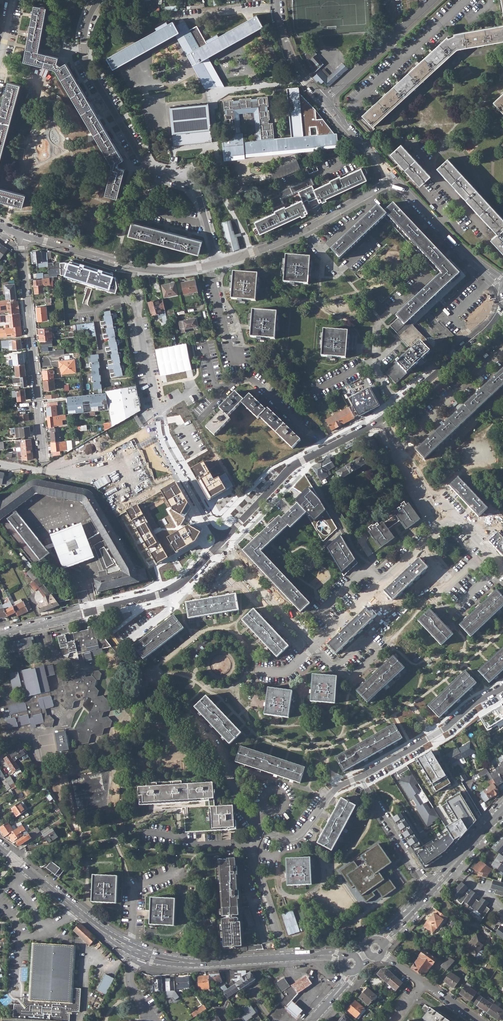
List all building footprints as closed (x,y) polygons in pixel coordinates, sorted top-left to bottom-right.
[(106,195),(118,198),(125,169),(119,168),(119,163),(123,160),(66,63),(60,66),(57,63),(58,58),(39,53),(47,8),(46,8),(46,6),(42,6),(42,7),(35,6),(24,61),(54,69),(56,72),(112,165),(112,169),(106,195)] [(108,59),(113,69),(176,34),(187,54),(190,60),(193,65),(196,69),(206,86),(224,84),(209,56),(262,25),(256,15),(207,43),(197,26),(190,30),(185,21),(176,26),(173,21),(108,59)] [(434,70),(455,50),(461,48),(502,41),(502,25),(453,34),(453,35),(447,38),(446,37),(423,58),(426,61),(425,61),(427,64),(428,64),(434,70)] [(323,64),(315,55),(316,53),(311,48),(305,54),(311,65),(315,71),(323,64)] [(362,115),(373,127),(434,70),(428,64),(427,64),(425,61),(426,61),(423,58),(362,115)] [(328,86),(347,68),(343,63),(327,77),(321,70),(313,77),(317,81),(318,80),(321,83),(323,81),(325,83),(328,86)] [(20,85),(8,82),(0,114),(0,163),(20,85)] [(288,86),(290,113),(292,137),(316,135),(318,147),(337,144),(335,132),(316,108),(300,92),(300,85),(288,86)] [(502,114),(502,93),(493,103),(497,107),(496,107),(499,110),(502,114)] [(223,135),(225,156),(245,154),(245,153),(318,147),(316,135),(292,137),(275,138),(273,122),(269,123),(269,120),(270,120),(269,110),(267,110),(267,107),(269,106),(268,99),(265,97),(257,98),(258,99),(251,99),(251,98),(239,99),(239,101),(234,101),(233,100),(226,101),(224,103),(224,111),(226,111),(226,114),(225,114),(226,124),(229,126),(233,125),(234,134),(223,135)] [(174,146),(175,146),(175,145),(212,142),(213,142),(212,131),(212,126),(211,126),(209,103),(208,103),(208,104),(171,108),(171,107),(174,146)] [(392,154),(420,185),(430,176),(402,145),(392,154)] [(271,169),(275,179),(302,169),(296,154),(283,159),(285,163),(271,169)] [(502,252),(502,232),(502,231),(502,230),(502,219),(448,160),(438,169),(498,234),(492,240),(502,252)] [(255,222),(260,233),(301,215),(302,216),(305,214),(304,211),(306,209),(307,211),(312,209),(311,206),(319,202),(318,200),(321,198),(322,202),(326,200),(325,199),(366,180),(361,168),(340,177),(340,176),(330,180),(330,182),(314,189),(312,185),(314,185),(311,177),(278,192),(279,194),(269,199),(273,208),(284,204),(282,199),(298,192),(302,200),(286,208),(285,206),(275,211),(275,212),(255,222)] [(23,207),(26,195),(0,188),(0,201),(23,207)] [(446,261),(393,204),(384,213),(378,206),(331,250),(339,259),(386,215),(441,274),(396,316),(398,319),(390,326),(397,333),(408,322),(459,274),(446,261)] [(221,222),(228,251),(229,251),(240,248),(237,236),(235,236),(234,234),(231,219),(221,222)] [(129,235),(199,253),(203,240),(132,222),(129,235)] [(31,252),(32,263),(42,262),(42,253),(47,253),(47,250),(41,248),(41,251),(31,252)] [(308,284),(310,257),(286,256),(284,282),(308,284)] [(66,262),(60,262),(61,275),(67,275),(70,276),(69,279),(81,282),(81,280),(96,284),(95,286),(117,293),(119,287),(117,277),(114,276),(115,274),(104,271),(100,270),(85,265),(85,266),(82,265),(82,264),(71,261),(70,263),(66,262)] [(51,297),(51,299),(54,298),(52,278),(55,277),(55,275),(61,275),(60,262),(48,263),(49,277),(50,281),(51,297)] [(255,301),(258,274),(233,273),(231,299),(255,301)] [(46,281),(50,281),(49,277),(34,279),(35,293),(44,293),(43,285),(43,281),(46,281)] [(182,282),(185,293),(198,291),(195,279),(182,282)] [(175,282),(169,283),(169,285),(162,286),(165,297),(177,294),(175,282)] [(159,283),(152,283),(154,293),(161,292),(159,283)] [(5,285),(6,299),(8,299),(16,298),(15,284),(5,285)] [(5,311),(5,310),(6,310),(6,311),(9,311),(10,313),(19,312),(18,301),(12,302),(12,306),(9,306),(8,299),(6,299),(0,300),(0,312),(5,311)] [(157,313),(161,312),(165,311),(163,300),(159,300),(158,299),(148,302),(152,314),(157,313)] [(36,308),(37,321),(47,320),(46,307),(36,308)] [(110,373),(110,378),(122,376),(122,371),(124,371),(123,366),(120,366),(120,363),(120,362),(119,358),(121,358),(120,353),(118,353),(117,349),(118,349),(117,345),(119,345),(118,340),(116,340),(115,336),(116,336),(115,332),(117,331),(116,326),(113,327),(113,323),(113,319),(115,318),(114,313),(111,314),(111,310),(105,311),(106,315),(105,315),(106,320),(101,321),(101,325),(107,324),(108,328),(107,328),(108,333),(103,334),(104,338),(110,337),(110,341),(109,341),(110,346),(105,347),(106,351),(112,350),(112,354),(111,354),(112,360),(107,360),(108,364),(114,364),(115,367),(114,367),(115,373),(110,373)] [(277,312),(253,310),(250,337),(275,339),(277,312)] [(0,328),(5,328),(7,327),(11,327),(21,326),(20,317),(10,318),(10,325),(0,326),(0,328)] [(177,321),(180,332),(185,331),(184,328),(198,325),(196,317),(177,321)] [(410,324),(408,322),(397,333),(399,335),(400,336),(411,325),(410,324)] [(90,328),(91,336),(96,336),(94,323),(81,324),(81,330),(86,329),(86,328),(90,328)] [(396,384),(411,370),(413,373),(421,366),(436,352),(427,342),(411,325),(400,336),(412,350),(400,361),(399,360),(385,372),(396,384)] [(21,326),(11,327),(7,327),(5,328),(0,328),(0,337),(7,337),(7,335),(12,334),(12,337),(22,336),(21,326)] [(38,328),(39,341),(53,340),(52,335),(59,335),(58,331),(52,331),(52,330),(56,329),(56,327),(53,327),(38,328)] [(347,351),(348,331),(323,329),(321,356),(346,358),(347,351)] [(12,339),(13,349),(22,348),(21,338),(12,339)] [(41,342),(42,351),(48,351),(47,346),(52,346),(52,341),(41,342)] [(186,343),(155,349),(160,375),(164,375),(188,370),(192,369),(186,343)] [(13,354),(14,364),(15,364),(24,363),(23,353),(13,354)] [(94,389),(101,388),(101,384),(100,384),(99,381),(100,381),(100,375),(99,375),(98,367),(99,367),(99,361),(98,361),(97,358),(99,358),(98,354),(91,355),(92,362),(90,362),(90,367),(92,367),(93,376),(91,376),(91,381),(93,381),(94,389)] [(74,359),(58,361),(59,365),(60,365),(60,367),(61,374),(75,373),(75,369),(74,359)] [(15,364),(16,377),(26,376),(24,363),(15,364)] [(416,451),(425,460),(502,387),(502,369),(416,451)] [(42,371),(43,380),(54,379),(53,370),(42,371)] [(14,382),(20,382),(21,382),(22,384),(22,386),(27,385),(26,376),(16,377),(13,377),(14,382)] [(43,380),(44,390),(55,389),(54,379),(43,380)] [(114,388),(120,420),(139,409),(135,384),(114,388)] [(120,420),(114,388),(105,390),(106,393),(106,398),(109,410),(111,422),(111,425),(120,420)] [(18,396),(18,401),(26,400),(25,389),(19,389),(13,390),(13,396),(18,396)] [(370,390),(351,400),(359,416),(376,407),(377,403),(370,390)] [(266,410),(250,394),(244,400),(235,392),(220,408),(222,411),(206,427),(214,435),(230,419),(228,416),(241,403),(258,419),(260,417),(292,449),(301,440),(268,409),(266,410)] [(106,393),(67,397),(67,401),(69,414),(109,410),(106,398),(106,393)] [(47,416),(57,415),(56,406),(46,407),(47,416)] [(349,408),(326,420),(332,431),(355,419),(349,408)] [(47,416),(48,426),(62,425),(62,420),(65,420),(65,414),(57,415),(47,416)] [(14,427),(16,437),(31,436),(30,426),(14,427)] [(51,442),(60,441),(59,428),(49,429),(51,442)] [(368,444),(374,454),(380,451),(372,440),(372,439),(371,439),(370,438),(369,439),(368,439),(367,440),(367,441),(367,442),(367,443),(368,444)] [(15,440),(16,447),(21,447),(21,451),(32,450),(31,439),(15,440)] [(51,442),(52,451),(60,450),(67,449),(66,441),(60,441),(51,442)] [(32,450),(21,451),(21,456),(18,456),(18,459),(23,460),(33,459),(32,450)] [(333,455),(329,457),(333,465),(337,463),(333,455)] [(335,467),(333,465),(329,457),(312,466),(320,481),(328,477),(326,472),(335,467)] [(337,472),(336,472),(340,480),(366,464),(361,457),(337,472)] [(204,462),(191,469),(209,500),(233,486),(226,474),(215,480),(204,462)] [(0,474),(0,484),(7,485),(12,483),(13,477),(4,476),(5,475),(0,474)] [(449,486),(479,517),(488,509),(458,478),(449,486)] [(34,496),(35,495),(37,495),(38,494),(40,494),(79,502),(81,503),(82,504),(83,505),(84,506),(104,541),(94,546),(104,572),(100,573),(101,578),(95,580),(98,592),(147,580),(144,569),(142,570),(141,568),(136,566),(135,567),(96,501),(93,496),(90,493),(86,491),(45,482),(41,481),(37,481),(34,481),(31,482),(28,483),(26,485),(3,503),(0,500),(0,521),(34,496)] [(176,483),(116,517),(147,570),(195,542),(203,530),(176,483)] [(313,523),(322,512),(317,502),(306,490),(294,502),(313,523)] [(377,541),(381,547),(393,538),(388,532),(389,532),(387,529),(399,520),(401,523),(402,522),(407,529),(419,520),(414,514),(415,513),(408,504),(406,505),(404,502),(401,505),(402,506),(397,509),(398,511),(394,514),(395,515),(383,523),(382,522),(379,525),(377,523),(373,526),(372,525),(369,527),(371,531),(369,532),(376,542),(377,541)] [(243,551),(301,612),(310,604),(310,603),(312,604),(313,602),(314,600),(313,597),(311,596),(308,596),(306,597),(307,598),(306,599),(261,551),(288,526),(290,528),(306,514),(298,505),(282,519),(280,517),(243,551)] [(312,525),(322,542),(337,529),(326,511),(312,525)] [(8,520),(41,562),(50,554),(17,512),(8,520)] [(90,545),(82,526),(73,529),(77,541),(75,542),(78,550),(90,545)] [(68,544),(75,542),(77,541),(73,529),(52,537),(56,549),(68,544)] [(496,530),(487,539),(502,556),(502,538),(496,530)] [(339,537),(325,549),(340,574),(353,562),(339,537)] [(56,549),(63,568),(94,557),(93,555),(72,563),(69,553),(71,552),(68,544),(56,549)] [(90,545),(78,550),(71,552),(69,553),(72,563),(93,555),(90,545)] [(449,578),(435,562),(428,568),(420,559),(384,592),(392,601),(426,570),(440,586),(449,578)] [(37,605),(40,612),(53,607),(58,605),(44,585),(37,578),(30,584),(35,591),(40,587),(47,597),(43,598),(44,603),(37,605)] [(497,590),(459,625),(470,637),(502,606),(502,597),(497,590)] [(237,594),(187,603),(189,619),(240,610),(237,594)] [(4,608),(8,616),(15,612),(8,598),(7,596),(4,598),(7,602),(2,605),(4,608)] [(15,612),(17,616),(27,611),(31,609),(28,603),(24,605),(22,602),(15,606),(11,597),(8,598),(15,612)] [(289,646),(254,609),(243,620),(277,657),(289,646)] [(366,609),(328,644),(336,654),(374,618),(366,609)] [(453,634),(430,609),(418,621),(441,645),(453,634)] [(134,646),(144,659),(184,628),(175,615),(134,646)] [(73,633),(75,641),(77,652),(78,655),(82,653),(84,662),(93,660),(92,657),(104,653),(102,649),(112,647),(101,635),(99,627),(99,625),(88,627),(88,630),(73,633)] [(66,635),(58,637),(61,649),(69,647),(68,642),(66,635)] [(75,641),(68,642),(69,647),(70,653),(77,652),(75,641)] [(478,670),(489,682),(502,669),(502,647),(478,670)] [(357,691),(368,702),(405,668),(394,656),(357,691)] [(119,663),(123,667),(128,663),(123,659),(119,663)] [(53,664),(9,673),(13,691),(22,689),(22,691),(27,690),(29,696),(24,697),(25,701),(8,706),(9,710),(2,711),(4,721),(7,720),(9,729),(30,724),(31,726),(42,723),(46,728),(53,727),(54,720),(50,715),(47,715),(46,709),(54,707),(53,700),(50,691),(50,690),(47,676),(55,674),(53,664)] [(60,681),(57,689),(50,691),(53,700),(56,699),(66,709),(72,708),(74,702),(85,699),(83,705),(90,712),(89,715),(86,716),(84,721),(78,723),(76,729),(80,733),(78,740),(83,745),(89,743),(91,734),(94,734),(96,736),(102,735),(104,729),(111,727),(112,720),(108,716),(103,717),(104,711),(110,710),(112,703),(104,694),(98,695),(100,690),(95,685),(97,679),(100,679),(102,674),(98,670),(94,671),(92,675),(86,677),(82,672),(76,674),(74,680),(67,681),(65,680),(60,681)] [(477,683),(466,671),(428,706),(440,718),(477,683)] [(337,677),(313,675),(311,701),(335,703),(337,677)] [(291,687),(267,685),(265,713),(289,714),(291,687)] [(195,707),(230,744),(242,733),(206,696),(195,707)] [(482,716),(489,727),(502,718),(502,703),(482,716)] [(350,749),(358,763),(403,738),(395,724),(350,749)] [(66,731),(56,733),(59,751),(70,750),(66,731)] [(10,755),(15,761),(27,753),(19,742),(7,750),(10,755)] [(470,742),(458,749),(463,758),(476,751),(475,750),(470,742)] [(301,783),(306,767),(241,746),(236,762),(301,783)] [(463,758),(458,749),(457,748),(445,756),(451,765),(458,760),(461,764),(464,763),(466,762),(463,758)] [(335,758),(343,771),(358,763),(350,749),(335,758)] [(431,751),(412,762),(432,795),(451,784),(431,751)] [(13,773),(14,772),(19,769),(15,761),(10,755),(4,759),(13,773)] [(398,775),(409,769),(407,765),(396,772),(398,775)] [(478,774),(480,778),(486,774),(488,773),(486,769),(478,774)] [(497,787),(498,786),(499,786),(502,784),(502,782),(496,771),(490,775),(492,779),(497,787)] [(457,775),(461,782),(467,778),(463,772),(457,775)] [(432,822),(439,817),(433,807),(430,809),(426,802),(429,800),(422,790),(419,792),(415,785),(418,783),(412,773),(404,778),(403,776),(398,780),(411,800),(412,799),(416,805),(415,806),(427,826),(433,823),(432,822)] [(8,783),(10,786),(14,784),(10,777),(6,780),(8,783)] [(214,798),(213,787),(213,782),(181,784),(181,781),(171,781),(172,785),(156,786),(156,783),(145,783),(146,787),(138,788),(139,797),(140,796),(140,805),(169,803),(187,802),(209,801),(209,798),(214,798)] [(379,795),(387,807),(404,795),(397,784),(379,795)] [(480,794),(485,801),(494,795),(495,795),(499,792),(493,784),(480,794)] [(318,843),(332,850),(356,805),(359,807),(365,797),(355,791),(350,801),(348,799),(347,800),(342,798),(318,843)] [(457,829),(475,818),(460,793),(442,804),(457,829)] [(17,816),(25,811),(23,808),(20,803),(12,809),(17,816)] [(210,809),(210,811),(211,830),(236,829),(237,829),(236,820),(234,820),(233,805),(211,807),(211,808),(210,809)] [(408,807),(392,817),(413,853),(429,843),(408,807)] [(0,828),(6,836),(9,834),(16,829),(13,825),(11,827),(8,822),(0,828)] [(16,829),(9,834),(14,841),(27,832),(22,825),(16,829)] [(48,832),(51,830),(49,827),(41,832),(43,835),(44,835),(48,832)] [(16,841),(19,846),(31,838),(37,834),(34,829),(16,841)] [(48,832),(53,840),(58,837),(53,829),(51,830),(48,832)] [(48,832),(44,835),(49,843),(53,840),(48,832)] [(456,845),(447,832),(429,843),(413,853),(424,870),(439,860),(456,845)] [(491,849),(500,854),(502,856),(502,855),(502,835),(491,849)] [(354,861),(340,871),(352,888),(355,886),(366,901),(367,902),(375,896),(373,892),(375,890),(377,889),(383,897),(396,888),(385,872),(381,875),(379,871),(393,861),(380,843),(363,855),(367,861),(358,867),(354,861)] [(502,872),(502,857),(502,856),(500,854),(494,864),(493,866),(502,872)] [(286,858),(288,885),(312,884),(311,857),(286,858)] [(226,915),(236,915),(238,915),(238,898),(239,898),(238,890),(237,890),(236,874),(237,874),(237,866),(236,866),(235,858),(227,858),(227,859),(218,859),(221,916),(226,915)] [(479,876),(486,878),(487,874),(492,869),(491,868),(487,866),(486,865),(481,860),(473,869),(476,871),(480,873),(479,876)] [(46,869),(58,878),(63,872),(51,862),(46,869)] [(91,901),(116,902),(117,875),(93,874),(91,901)] [(502,896),(502,883),(493,880),(491,889),(495,890),(494,894),(502,896)] [(452,891),(459,897),(456,900),(461,904),(463,901),(469,894),(465,891),(468,887),(462,881),(452,891)] [(463,901),(471,906),(469,909),(472,911),(474,909),(479,901),(476,899),(479,895),(471,890),(469,894),(463,901)] [(149,923),(173,924),(175,898),(151,897),(149,923)] [(479,901),(474,909),(481,913),(479,916),(483,919),(490,909),(486,906),(489,902),(482,898),(479,901)] [(448,917),(437,909),(432,916),(428,920),(427,920),(424,925),(433,932),(436,927),(437,927),(443,919),(445,920),(448,917)] [(293,910),(281,914),(289,935),(300,932),(299,929),(293,910)] [(236,915),(226,915),(226,917),(222,918),(224,946),(242,945),(240,921),(237,921),(237,920),(238,920),(239,919),(238,917),(236,917),(236,915)] [(211,926),(214,925),(211,917),(195,922),(198,930),(203,928),(205,935),(213,932),(211,926)] [(74,931),(90,946),(97,938),(81,923),(74,931)] [(467,948),(477,955),(481,949),(487,940),(477,934),(467,948)] [(2,1020),(70,1020),(70,1014),(72,1014),(72,1012),(79,1012),(81,989),(74,988),(76,945),(32,943),(29,998),(24,998),(23,1003),(21,1005),(14,1004),(13,1018),(2,1018),(2,1020)] [(481,949),(477,955),(476,956),(478,957),(479,956),(482,958),(484,954),(482,953),(483,951),(481,949)] [(412,968),(424,977),(432,964),(433,965),(437,959),(424,950),(420,956),(421,956),(412,968)] [(442,966),(446,970),(455,961),(449,957),(444,962),(445,963),(442,966)] [(377,974),(387,983),(394,976),(390,972),(387,969),(381,969),(377,974)] [(223,981),(222,979),(221,980),(220,977),(219,971),(209,972),(211,975),(215,981),(220,987),(225,984),(223,981)] [(239,989),(240,990),(255,979),(250,971),(239,978),(240,980),(235,983),(239,989)] [(444,981),(454,988),(460,979),(450,972),(444,981)] [(97,990),(106,994),(114,979),(105,974),(97,990)] [(308,974),(292,985),(298,994),(314,983),(308,974)] [(210,985),(210,983),(209,984),(209,975),(198,976),(199,992),(203,992),(203,989),(210,989),(209,985),(210,985)] [(387,983),(396,991),(403,983),(398,979),(394,976),(387,983)] [(177,978),(178,988),(190,988),(189,977),(177,978)] [(293,1000),(298,994),(292,985),(291,986),(285,977),(276,983),(282,993),(285,996),(280,1001),(286,1007),(293,1000)] [(174,978),(165,978),(166,998),(172,998),(175,1000),(179,997),(175,991),(174,978)] [(146,985),(157,1001),(163,991),(162,979),(155,979),(155,985),(146,985)] [(220,987),(228,998),(239,989),(235,983),(230,987),(227,983),(225,984),(220,987)] [(460,993),(471,1001),(477,993),(470,988),(471,987),(466,984),(460,993)] [(360,997),(368,1005),(377,996),(368,988),(362,994),(360,997)] [(487,1013),(493,1005),(487,1000),(483,997),(479,995),(474,1004),(487,1013)] [(303,1010),(293,1000),(286,1007),(296,1017),(303,1010)] [(347,1010),(356,1018),(364,1008),(355,1000),(350,1006),(347,1010)] [(498,1020),(502,1020),(502,1018),(502,1010),(494,1003),(493,1005),(487,1013),(498,1020)] [(250,1004),(238,1012),(245,1020),(247,1020),(253,1017),(252,1016),(256,1013),(250,1004)] [(427,1020),(450,1020),(441,1015),(442,1013),(439,1012),(439,1013),(431,1008),(430,1009),(425,1004),(421,1009),(427,1013),(424,1018),(427,1020)] [(192,1014),(195,1017),(207,1009),(205,1005),(192,1014)]
